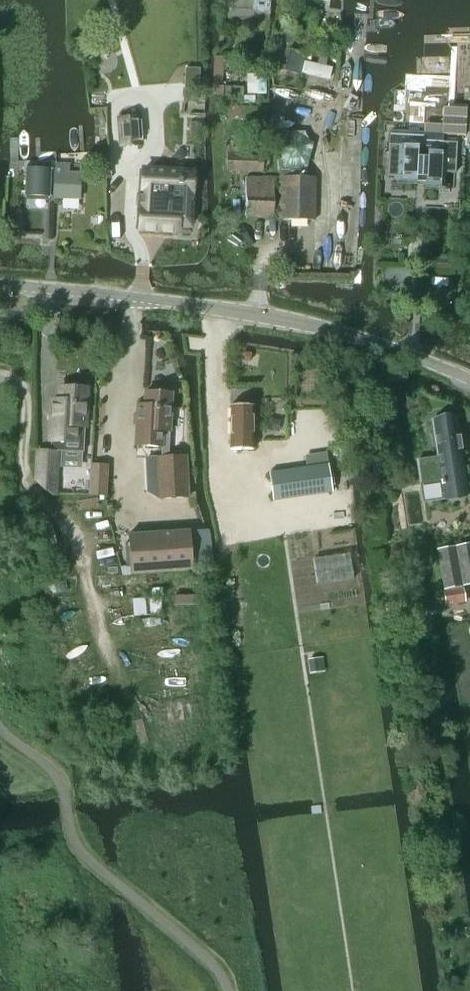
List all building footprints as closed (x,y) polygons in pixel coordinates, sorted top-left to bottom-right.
[(271,0),(229,0),(227,27),(268,30),(271,0)] [(276,33),(273,44),(287,47),(299,31),(287,22),(278,33),(276,33)] [(179,48),(179,73),(194,72),(193,47),(179,48)] [(299,73),(304,53),(275,47),(271,67),(299,73)] [(223,56),(214,56),(211,94),(232,96),(231,106),(230,106),(230,118),(264,120),(265,108),(236,107),(236,95),(241,96),(242,87),(221,85),(223,56)] [(136,117),(120,119),(122,146),(138,145),(136,117)] [(283,168),(306,168),(313,144),(292,131),(274,146),(283,168)] [(423,141),(423,136),(389,135),(387,176),(397,177),(396,181),(425,182),(425,187),(444,188),(445,173),(455,174),(456,143),(423,141)] [(263,172),(265,143),(228,142),(227,170),(263,172)] [(101,156),(103,179),(111,178),(109,156),(101,156)] [(27,168),(28,166),(26,165),(26,167),(25,167),(25,168),(27,168),(26,195),(23,195),(23,196),(25,196),(25,198),(26,198),(26,195),(49,196),(49,199),(50,199),(50,197),(52,197),(52,196),(49,196),(51,170),(53,170),(53,168),(51,168),(51,167),(50,167),(50,169),(27,168)] [(79,198),(80,175),(68,174),(68,166),(55,165),(54,197),(79,198)] [(137,195),(137,204),(141,204),(139,230),(175,232),(177,232),(178,225),(189,226),(190,226),(192,187),(167,186),(168,171),(143,170),(141,195),(137,195)] [(273,183),(279,183),(279,178),(279,176),(245,176),(245,215),(272,216),(273,183)] [(279,178),(279,183),(278,219),(314,220),(315,179),(279,178)] [(50,420),(49,441),(50,441),(57,441),(57,448),(60,448),(60,450),(82,451),(83,427),(85,427),(86,389),(59,388),(58,401),(51,401),(51,410),(50,420)] [(161,447),(160,457),(168,457),(169,431),(171,393),(144,392),(144,405),(136,405),(134,445),(161,447)] [(231,405),(230,449),(253,449),(252,405),(231,405)] [(441,480),(444,499),(467,495),(455,418),(432,421),(438,457),(417,460),(420,484),(441,480)] [(37,451),(36,479),(51,494),(55,494),(55,480),(56,466),(57,452),(49,452),(37,451)] [(159,499),(188,497),(186,456),(157,457),(159,499)] [(105,495),(107,465),(91,464),(89,494),(105,495)] [(269,473),(273,501),(332,492),(328,464),(269,473)] [(130,574),(192,570),(189,530),(128,534),(130,574)] [(469,584),(469,543),(437,549),(444,589),(469,584)] [(446,606),(466,603),(463,587),(443,591),(446,606)]
